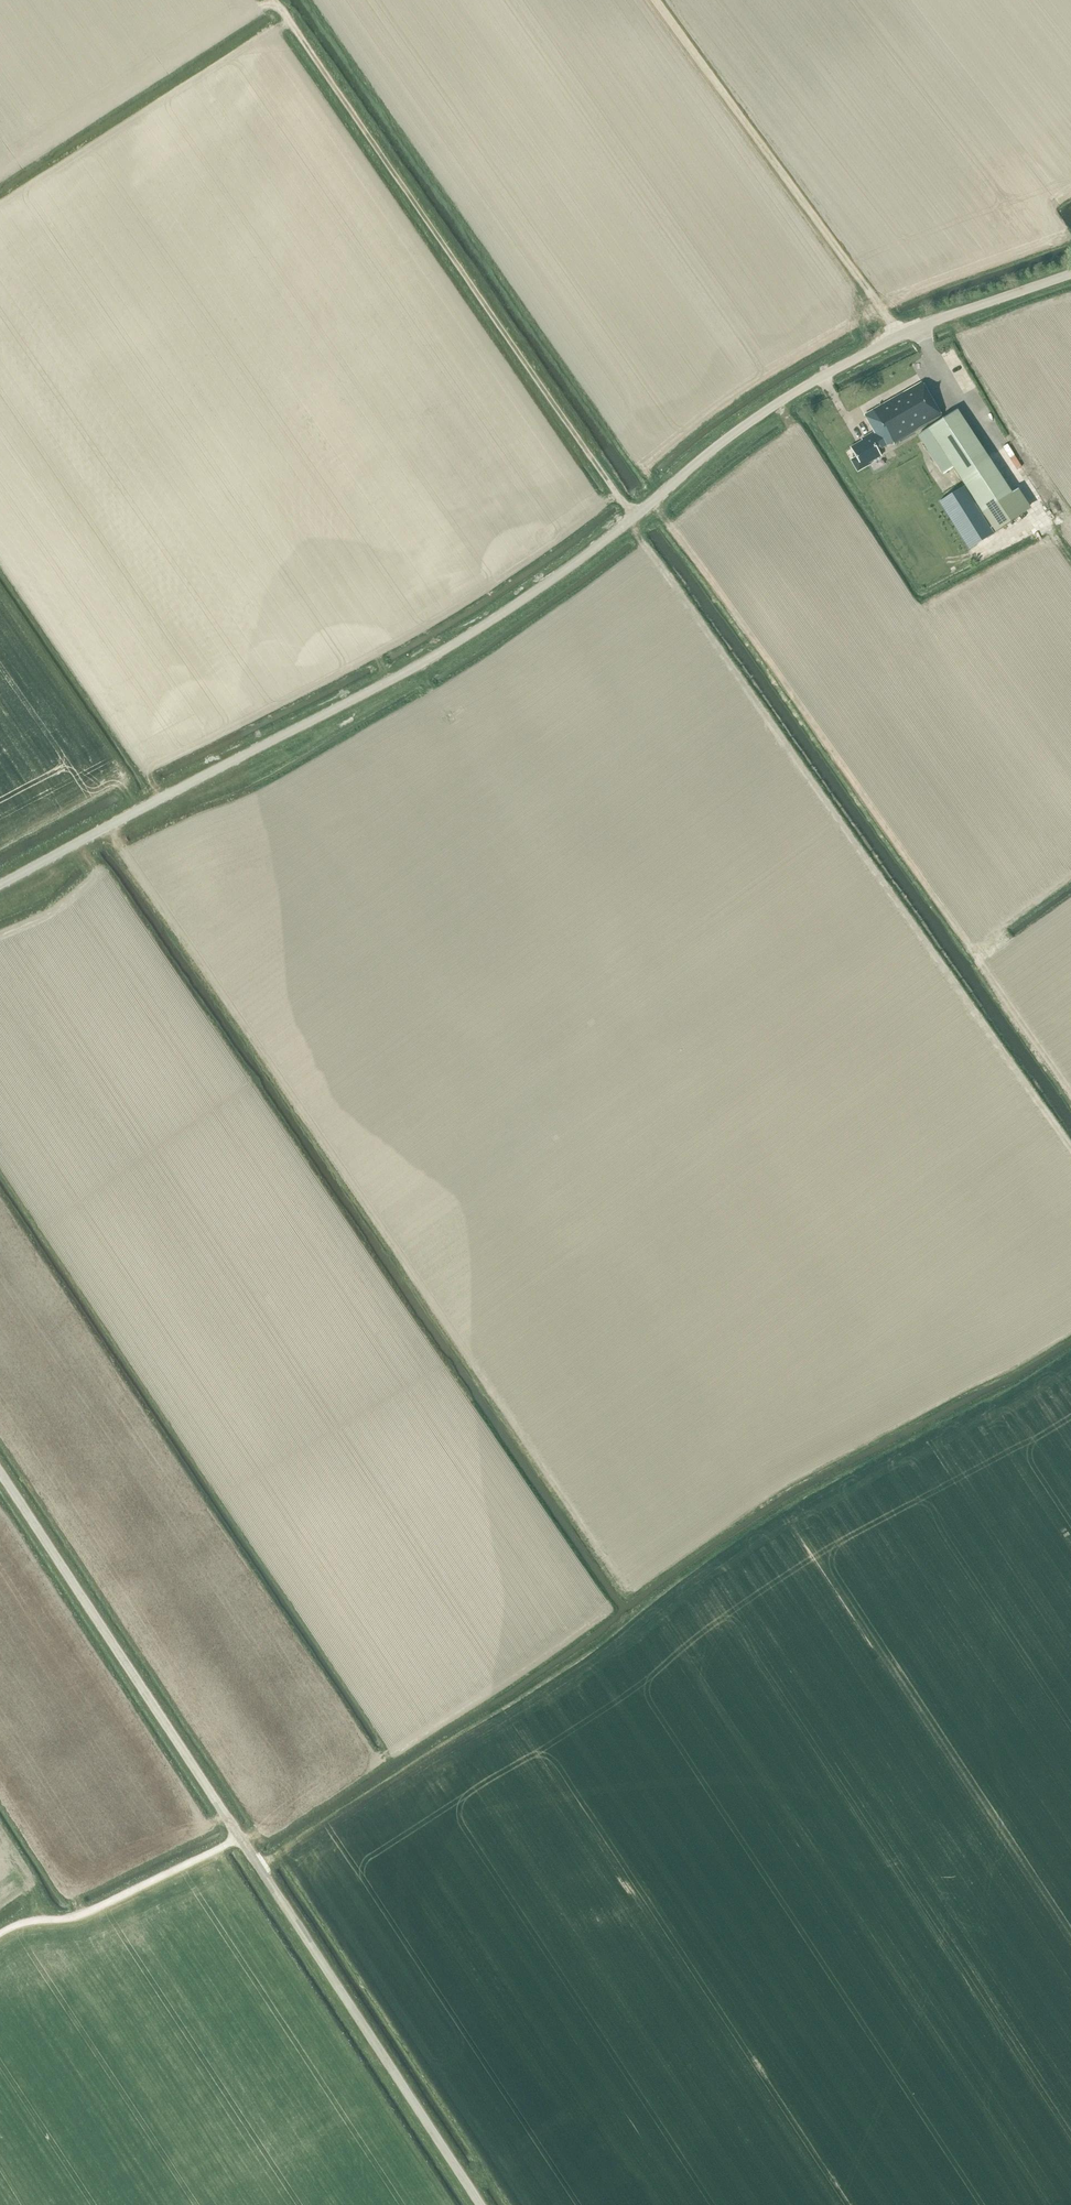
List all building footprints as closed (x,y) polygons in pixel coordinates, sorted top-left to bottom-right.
[(942,417),(922,382),(864,415),(874,431),(862,438),(863,440),(851,447),(858,458),(853,460),(860,472),(872,464),(871,463),(882,456),(879,451),(893,442),(894,444),(942,417)] [(957,410),(927,430),(918,436),(943,475),(953,468),(995,531),(1030,508),(966,410),(960,415),(957,410)] [(901,452),(892,457),(896,466),(905,461),(901,452)] [(939,503),(970,550),(994,534),(963,487),(939,503)]
